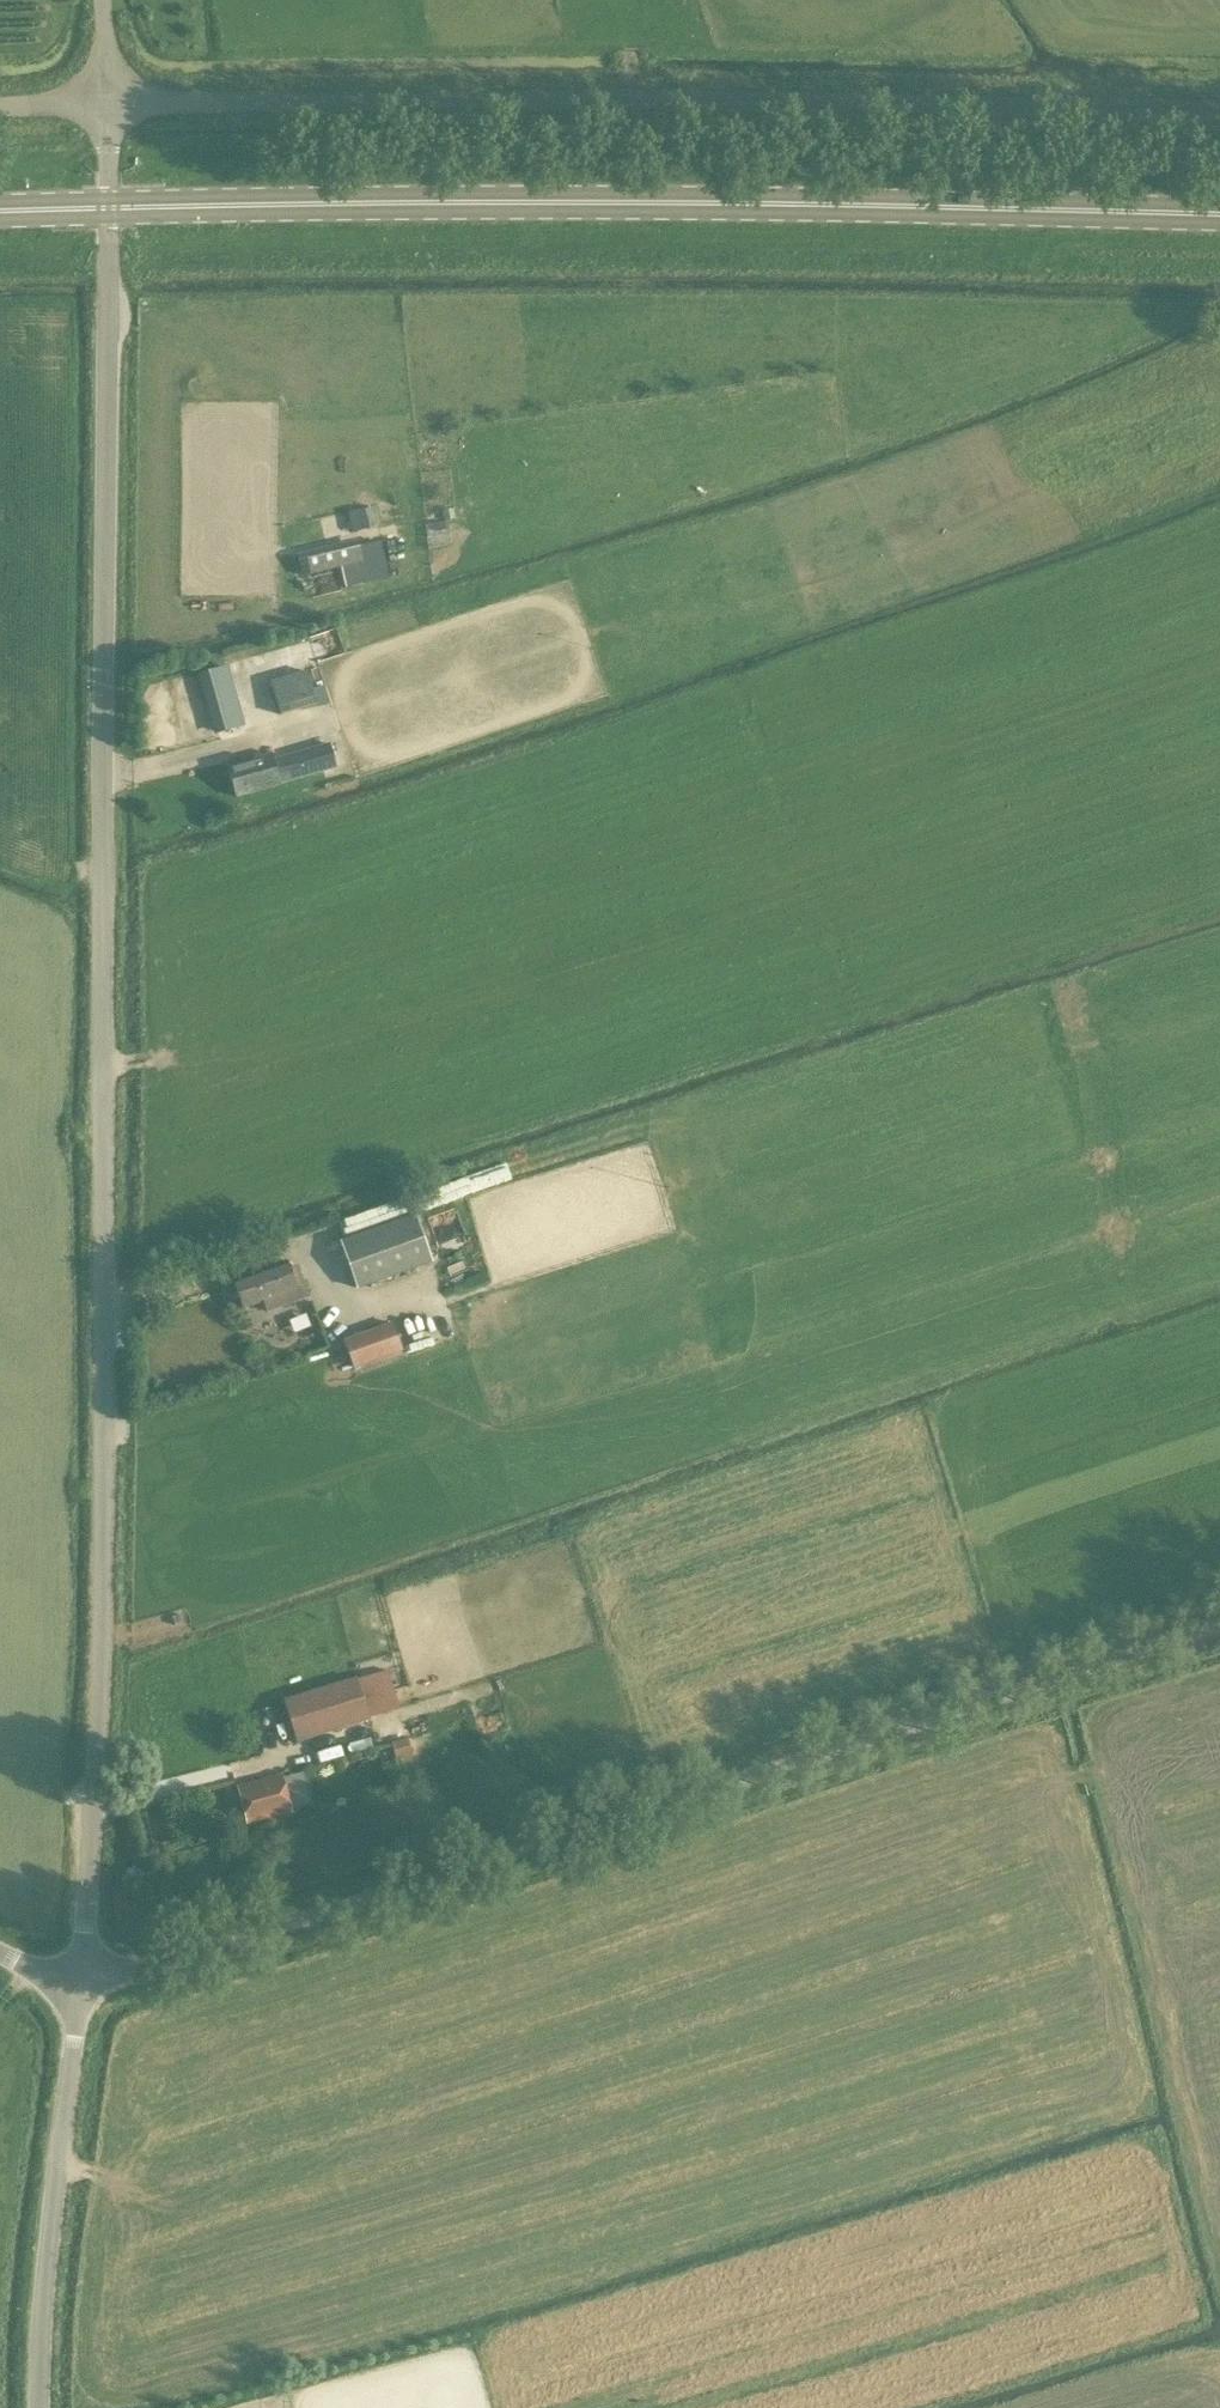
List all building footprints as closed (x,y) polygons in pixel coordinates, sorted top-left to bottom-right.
[(359,547),(357,538),(296,555),(301,578),(373,559),(384,556),(380,542),(359,547)] [(202,661),(217,726),(248,717),(232,655),(202,661)] [(279,715),(316,704),(306,671),(270,681),(279,715)] [(329,743),(273,760),(271,754),(227,767),(236,797),(280,784),(279,783),(336,767),(329,743)] [(356,1287),(430,1260),(413,1213),(339,1241),(356,1287)] [(309,1296),(308,1294),(298,1265),(289,1268),(286,1261),(233,1281),(243,1308),(263,1300),(267,1311),(287,1304),(309,1296)] [(402,1350),(392,1324),(345,1341),(354,1368),(402,1350)] [(356,1677),(283,1699),(296,1742),(370,1719),(369,1717),(400,1708),(388,1670),(357,1678),(356,1677)] [(506,1711),(482,1717),(487,1734),(511,1727),(506,1711)] [(410,1735),(394,1739),(400,1765),(417,1761),(410,1735)] [(282,1775),(238,1786),(247,1823),(292,1812),(282,1775)]
